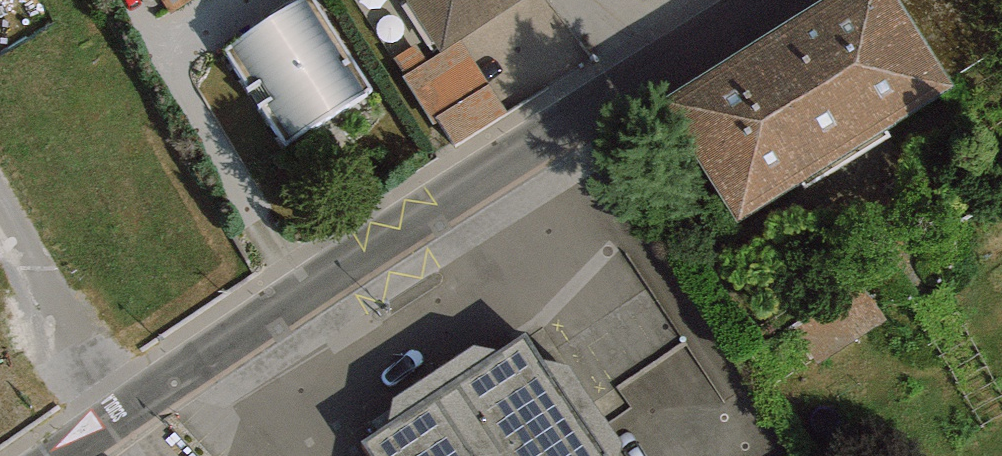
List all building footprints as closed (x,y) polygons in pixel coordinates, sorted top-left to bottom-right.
[(171,11),(188,0),(164,0),(171,11)] [(315,0),(300,0),(225,50),(287,146),(372,89),(315,0)] [(522,0),(406,0),(439,53),(461,40),(522,0)] [(662,101),(737,223),(952,90),(897,0),(826,0),(662,101)] [(489,85),(461,40),(439,53),(402,76),(433,126),(439,121),(437,118),(489,85)] [(506,112),(489,85),(437,118),(439,121),(456,146),(506,112)] [(363,442),(373,455),(608,455),(544,360),(527,334),(502,350),(392,423),(363,442)] [(392,423),(502,350),(473,346),(393,400),(392,423)] [(544,360),(608,455),(620,455),(624,443),(570,366),(544,360)]
